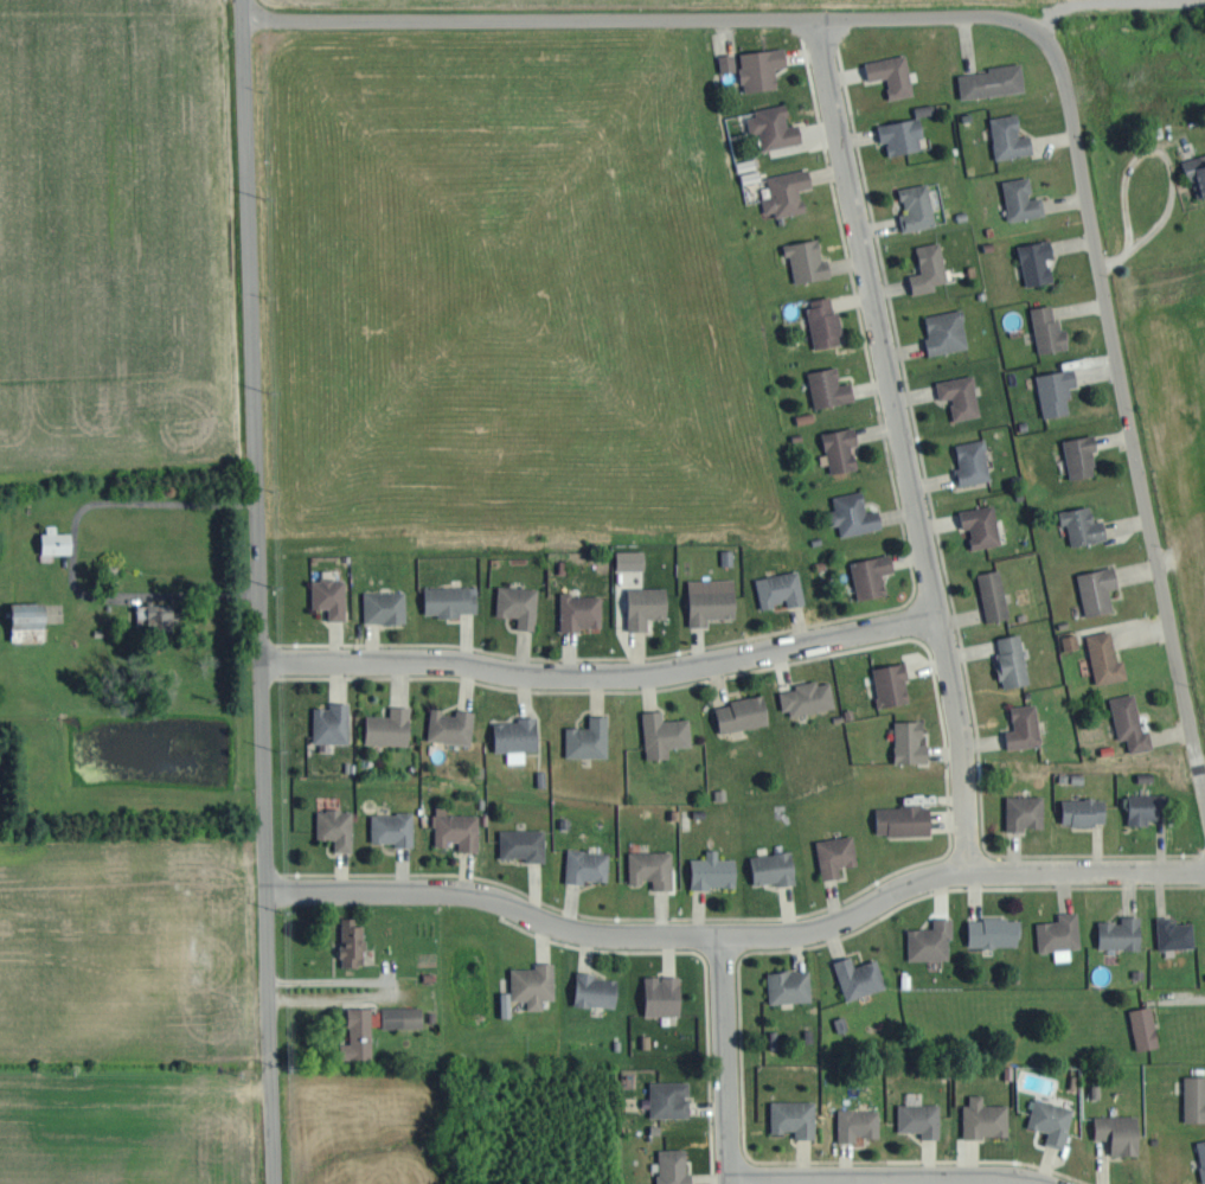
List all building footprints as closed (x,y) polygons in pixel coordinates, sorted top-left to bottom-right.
[(789,65),(786,46),(740,53),(747,92),(780,87),(777,67),(789,65)] [(724,72),(738,70),(736,53),(721,55),(724,72)] [(917,93),(908,53),(867,62),(871,80),(888,76),(893,98),(917,93)] [(960,72),(964,98),(1028,90),(1024,63),(960,72)] [(749,113),(753,134),(762,132),(766,150),(805,141),(801,123),(792,125),(788,104),(749,113)] [(993,116),(998,158),(1036,154),(1033,133),(1023,135),(1020,113),(993,116)] [(926,136),(922,116),(881,124),(884,142),(889,141),(892,154),(924,148),(922,137),(926,136)] [(1190,179),(1198,177),(1204,197),(1204,155),(1185,161),(1190,179)] [(808,211),(803,189),(815,186),(812,168),(771,177),(775,196),(765,198),(768,214),(777,212),(778,217),(808,211)] [(1044,196),(1035,198),(1031,175),(1004,180),(1012,221),(1047,214),(1044,196)] [(903,186),(906,212),(902,212),(904,230),(938,226),(932,183),(903,186)] [(786,242),(788,255),(794,254),(796,281),(833,277),(831,259),(824,259),(822,238),(786,242)] [(1050,258),(1056,256),(1052,238),(1020,246),(1029,286),(1055,280),(1050,258)] [(915,294),(939,289),(938,283),(951,280),(942,241),(918,245),(924,272),(911,274),(915,294)] [(816,348),(846,343),(841,310),(835,311),(833,295),(809,299),(816,348)] [(1041,352),(1070,348),(1066,318),(1057,319),(1055,304),(1034,307),(1041,352)] [(931,355),(972,347),(964,308),(928,315),(931,336),(928,337),(931,355)] [(843,383),(839,365),(809,372),(818,408),(857,399),(853,381),(843,383)] [(1040,373),(1045,417),(1074,413),(1071,387),(1080,386),(1078,368),(1040,373)] [(983,415),(975,373),(938,381),(942,399),(952,397),(957,420),(983,415)] [(860,444),(857,426),(824,432),(828,454),(822,455),(824,464),(831,463),(833,473),(859,469),(855,445),(860,444)] [(1066,439),(1072,479),(1098,475),(1095,450),(1099,449),(1097,435),(1066,439)] [(961,484),(993,480),(988,439),(959,443),(962,468),(959,468),(961,484)] [(835,496),(837,509),(829,510),(833,526),(841,524),(844,536),(884,528),(880,509),(869,511),(864,490),(835,496)] [(1004,543),(997,504),(962,510),(965,529),(971,528),(975,549),(1004,543)] [(1074,545),(1109,539),(1106,519),(1096,521),(1093,504),(1061,510),(1064,524),(1070,523),(1074,545)] [(73,553),(73,532),(59,532),(59,524),(45,524),(45,553),(73,553)] [(647,569),(647,550),(619,550),(619,570),(647,569)] [(724,550),(725,565),(735,564),(735,550),(724,550)] [(852,563),(862,600),(890,593),(885,574),(897,571),(892,553),(852,563)] [(1116,611),(1112,589),(1120,587),(1117,566),(1080,573),(1088,616),(1116,611)] [(1011,618),(1004,569),(981,572),(988,621),(1011,618)] [(808,602),(801,570),(758,578),(764,607),(789,602),(790,606),(808,602)] [(347,620),(348,579),(314,578),(314,608),(331,608),(331,620),(347,620)] [(691,579),(692,625),(711,625),(710,617),(738,616),(737,578),(691,579)] [(520,616),(520,628),(539,629),(541,587),(500,585),(499,616),(520,616)] [(477,586),(427,587),(427,614),(440,613),(440,618),(464,617),(464,612),(478,612),(477,586)] [(670,617),(669,586),(630,587),(631,630),(650,630),(650,618),(670,617)] [(366,592),(367,623),(409,622),(408,591),(366,592)] [(563,629),(604,628),(604,593),(563,594),(563,629)] [(12,640),(46,641),(47,602),(13,601),(12,640)] [(179,629),(179,603),(138,604),(139,630),(179,629)] [(1099,685),(1131,677),(1127,658),(1120,660),(1113,629),(1088,634),(1099,685)] [(1031,684),(1025,633),(998,636),(1004,687),(1031,684)] [(1067,650),(1082,646),(1079,633),(1064,637),(1067,650)] [(914,701),(906,662),(874,668),(882,707),(914,701)] [(835,682),(821,683),(820,681),(797,683),(798,689),(782,691),(785,714),(838,708),(835,682)] [(1112,697),(1122,740),(1130,738),(1133,752),(1157,747),(1150,714),(1143,715),(1138,692),(1112,697)] [(718,703),(722,732),(771,724),(767,696),(718,703)] [(316,706),(315,742),(351,743),(352,701),(331,701),(331,707),(316,706)] [(1007,730),(1009,749),(1044,745),(1038,703),(1013,706),(1016,729),(1007,730)] [(411,745),(412,705),(392,705),(392,715),(368,714),(367,743),(411,745)] [(445,708),(434,707),(429,738),(473,745),(478,711),(458,708),(458,715),(445,713),(445,708)] [(648,759),(672,758),(672,747),(694,746),(693,718),(666,720),(665,710),(645,711),(648,759)] [(611,756),(610,715),(592,716),(592,727),(568,727),(569,758),(611,756)] [(540,750),(539,716),(520,716),(521,721),(496,722),(497,752),(540,750)] [(896,720),(898,763),(930,762),(930,743),(925,743),(924,720),(896,720)] [(1151,825),(1151,818),(1167,819),(1168,795),(1132,794),(1131,825),(1151,825)] [(1009,829),(1047,828),(1047,795),(1009,796),(1009,829)] [(1066,825),(1109,824),(1108,798),(1065,799),(1066,825)] [(932,804),(879,806),(880,836),(933,834),(932,804)] [(481,814),(450,814),(450,805),(438,805),(437,844),(461,844),(461,851),(481,851),(481,814)] [(336,850),(355,851),(355,809),(320,809),(319,839),(336,839),(336,850)] [(417,813),(374,812),(373,843),(416,844),(417,813)] [(503,829),(502,858),(529,858),(529,862),(547,862),(547,829),(503,829)] [(859,865),(856,835),(819,839),(824,879),(843,877),(842,867),(859,865)] [(694,858),(693,887),(738,887),(739,858),(721,858),(721,849),(709,849),(709,858),(694,858)] [(611,883),(612,852),(570,850),(568,881),(611,883)] [(675,852),(631,852),(631,883),(645,883),(645,879),(654,879),(655,890),(675,889),(675,852)] [(756,885),(797,882),(795,852),(754,855),(756,885)] [(1083,949),(1081,911),(1061,912),(1061,921),(1040,922),(1041,951),(1083,949)] [(1143,916),(1124,915),(1124,922),(1102,921),(1101,948),(1143,949),(1143,916)] [(1198,948),(1197,922),(1177,923),(1176,916),(1159,916),(1161,949),(1198,948)] [(344,966),(367,966),(366,925),(357,925),(356,917),(343,918),(344,966)] [(910,929),(911,960),(954,959),(953,917),(935,918),(936,928),(910,929)] [(970,919),(971,947),(1023,946),(1023,918),(970,919)] [(848,1000),(889,987),(880,959),(857,966),(854,955),(836,961),(848,1000)] [(557,998),(556,961),(536,962),(536,968),(513,968),(514,1000),(530,999),(530,1009),(545,1009),(545,999),(557,998)] [(770,971),(771,1003),(814,1001),(813,969),(770,971)] [(619,979),(597,978),(597,972),(578,971),(577,1005),(619,1006),(619,979)] [(648,1015),(683,1015),(682,976),(647,976),(648,1015)] [(504,1017),(513,1017),(512,991),(503,992),(504,1017)] [(1131,1010),(1140,1050),(1162,1046),(1154,1005),(1131,1010)] [(384,1007),(384,1029),(425,1027),(424,1006),(384,1007)] [(375,1058),(374,1008),(350,1008),(351,1043),(343,1043),(343,1059),(375,1058)] [(773,1049),(782,1048),(781,1031),(773,1031),(773,1049)] [(1204,1121),(1204,1076),(1186,1076),(1187,1121),(1204,1121)] [(691,1081),(652,1081),(652,1098),(645,1098),(645,1107),(652,1107),(653,1118),(691,1117),(691,1094),(691,1081)] [(901,1104),(900,1131),(924,1131),(924,1138),(942,1138),(943,1103),(926,1103),(926,1092),(909,1092),(908,1104),(901,1104)] [(965,1104),(967,1138),(1012,1136),(1010,1104),(986,1105),(986,1094),(972,1094),(972,1104),(965,1104)] [(1077,1109),(1038,1097),(1030,1126),(1051,1133),(1048,1143),(1065,1148),(1077,1109)] [(773,1132),(797,1132),(797,1138),(817,1138),(818,1101),(773,1101),(773,1132)] [(841,1142),(859,1142),(859,1137),(882,1137),(882,1109),(841,1110),(841,1142)] [(1140,1115),(1097,1116),(1097,1139),(1113,1139),(1113,1155),(1140,1154),(1140,1115)] [(660,1150),(661,1183),(694,1183),(694,1173),(689,1173),(688,1149),(660,1150)]
